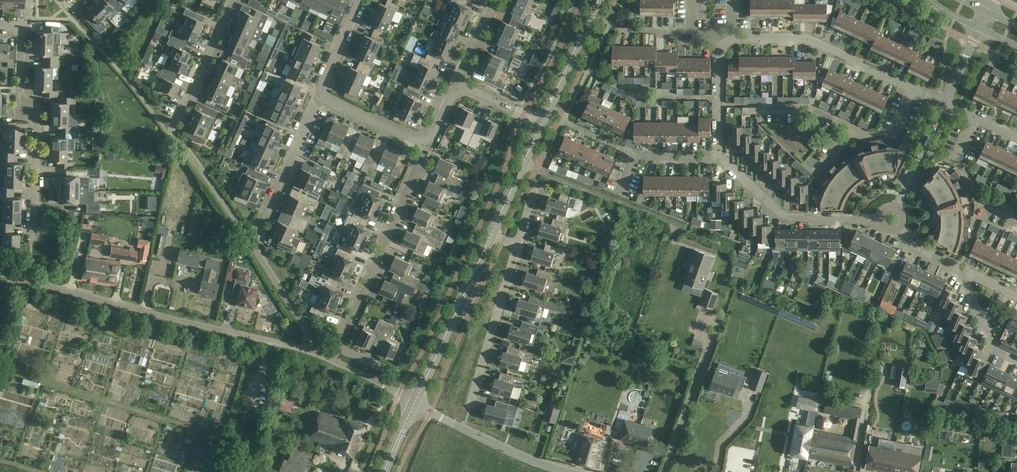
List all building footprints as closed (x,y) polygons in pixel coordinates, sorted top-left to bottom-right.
[(94,4),(106,16),(110,20),(115,15),(122,8),(114,0),(113,0),(109,4),(105,0),(97,0),(94,4)] [(126,4),(130,0),(114,0),(122,8),(126,4)] [(311,5),(320,10),(325,0),(314,0),(311,5)] [(320,10),(330,14),(336,0),(325,0),(320,10)] [(330,14),(328,19),(329,21),(330,22),(333,23),(335,23),(337,23),(340,24),(346,10),(344,8),(346,3),(341,0),(336,0),(330,14)] [(391,20),(396,10),(398,11),(400,6),(401,5),(389,0),(388,0),(385,5),(380,2),(375,13),(391,20)] [(468,20),(473,10),(463,6),(466,0),(452,0),(450,4),(453,5),(450,12),(468,20)] [(521,22),(528,25),(532,16),(527,14),(530,8),(513,0),(512,0),(508,10),(524,17),(521,22)] [(652,15),(652,0),(640,0),(640,15),(652,15)] [(662,15),(663,0),(652,0),(652,15),(662,15)] [(662,15),(674,15),(674,0),(663,0),(662,15)] [(761,16),(762,0),(750,0),(750,16),(761,16)] [(761,16),(772,16),(772,0),(762,0),(761,16)] [(772,16),(783,16),(783,0),(772,0),(772,16)] [(783,16),(793,16),(794,16),(794,4),(795,4),(795,0),(783,0),(783,16)] [(101,21),(106,16),(94,4),(86,12),(94,19),(89,24),(99,34),(107,26),(101,21)] [(805,4),(795,4),(794,4),(794,16),(793,16),(793,21),(805,21),(805,4)] [(816,4),(805,4),(805,21),(816,21),(816,4)] [(827,4),(816,4),(816,21),(827,21),(827,4)] [(183,25),(199,33),(204,23),(194,18),(196,13),(185,8),(183,13),(188,16),(183,25)] [(240,15),(238,20),(256,27),(263,30),(269,16),(253,8),(251,14),(245,11),(243,16),(240,15)] [(439,19),(437,24),(440,26),(454,32),(456,26),(464,30),(468,20),(450,12),(446,10),(442,18),(439,19)] [(843,31),(850,16),(840,11),(833,27),(843,31)] [(391,20),(375,13),(370,24),(376,26),(373,32),(386,37),(389,32),(386,31),(391,20)] [(162,27),(166,17),(162,15),(155,31),(165,35),(168,29),(162,27)] [(130,16),(124,21),(129,25),(134,20),(130,16)] [(853,36),(860,20),(850,16),(843,31),(853,36)] [(252,37),(256,27),(238,20),(236,24),(239,25),(237,30),(252,37)] [(870,25),(860,20),(853,36),(862,41),(870,25)] [(503,21),(498,31),(516,39),(519,32),(524,34),(528,25),(521,22),(519,28),(503,21)] [(172,29),(169,37),(170,38),(182,44),(185,38),(195,43),(196,41),(197,41),(199,41),(201,37),(200,35),(199,34),(199,33),(183,25),(177,22),(176,24),(175,27),(174,30),(172,29)] [(286,23),(282,31),(279,38),(283,39),(284,39),(285,39),(291,25),(286,23)] [(862,41),(872,45),(877,34),(878,34),(880,29),(870,25),(862,41)] [(36,31),(36,43),(53,44),(58,44),(59,44),(60,33),(60,26),(47,26),(47,32),(36,31)] [(451,38),(454,32),(440,26),(438,31),(437,31),(435,31),(434,31),(433,32),(432,33),(429,39),(454,51),(459,41),(451,38)] [(117,27),(112,33),(116,37),(121,32),(117,27)] [(248,46),(252,37),(237,30),(234,35),(232,34),(230,38),(248,46)] [(516,39),(498,31),(494,41),(510,48),(507,53),(514,56),(518,48),(513,45),(516,39)] [(305,38),(302,43),(296,40),(294,44),(300,47),(318,55),(320,51),(318,50),(320,45),(314,42),(316,37),(307,32),(305,38)] [(386,38),(386,37),(373,32),(371,37),(365,35),(361,45),(376,52),(381,42),(388,46),(391,40),(386,38)] [(269,34),(265,42),(273,46),(277,37),(269,34)] [(880,54),(887,38),(878,34),(877,34),(872,45),(870,49),(880,54)] [(421,45),(423,40),(410,35),(405,48),(411,50),(414,43),(421,45)] [(167,48),(165,54),(168,55),(169,55),(169,56),(185,63),(190,53),(180,49),(182,44),(170,38),(167,43),(169,44),(167,48)] [(248,46),(230,38),(228,42),(231,43),(228,49),(234,51),(232,57),(247,63),(249,60),(247,57),(243,56),(248,46)] [(279,49),(283,39),(279,38),(275,47),(279,49)] [(890,58),(897,43),(887,38),(880,54),(890,58)] [(450,61),(454,51),(429,39),(426,46),(426,47),(426,48),(427,50),(428,51),(429,51),(425,58),(435,62),(437,63),(440,56),(450,61)] [(0,43),(0,60),(8,60),(8,67),(13,67),(14,54),(8,54),(8,43),(0,43)] [(52,55),(53,44),(36,43),(36,55),(46,55),(46,61),(59,61),(59,55),(52,55)] [(900,63),(907,47),(897,43),(890,58),(900,63)] [(384,56),(376,52),(361,45),(356,56),(361,58),(359,64),(372,70),(374,64),(372,63),(374,57),(382,60),(384,56)] [(612,63),(623,63),(624,46),(612,46),(612,63)] [(634,63),(634,46),(624,46),(623,63),(634,63)] [(645,46),(634,46),(634,63),(645,64),(645,46)] [(645,46),(645,64),(656,64),(656,52),(657,52),(657,46),(645,46)] [(275,58),(279,49),(275,47),(271,56),(275,58)] [(300,47),(296,56),(311,63),(314,58),(316,59),(318,55),(300,47)] [(900,63),(909,67),(910,67),(915,56),(916,56),(917,52),(907,47),(900,63)] [(489,52),(484,62),(502,70),(507,72),(510,65),(519,68),(523,60),(514,56),(507,53),(505,59),(489,52)] [(667,52),(657,52),(656,52),(656,64),(656,69),(667,69),(667,52)] [(667,52),(667,69),(677,69),(678,69),(678,58),(678,52),(667,52)] [(263,53),(260,61),(265,64),(268,56),(263,53)] [(415,65),(418,55),(412,53),(409,64),(415,65)] [(161,70),(172,75),(174,70),(185,75),(185,73),(187,74),(189,73),(191,69),(190,67),(188,66),(189,65),(185,63),(169,56),(169,55),(168,55),(161,70)] [(292,55),(288,64),(310,74),(312,69),(309,68),(311,63),(296,56),(292,55)] [(918,76),(925,61),(916,56),(915,56),(910,67),(909,67),(907,71),(918,76)] [(219,63),(217,67),(235,75),(239,66),(245,69),(247,63),(232,57),(230,62),(224,59),(221,64),(219,63)] [(432,68),(435,62),(425,58),(422,57),(417,67),(421,68),(418,74),(437,82),(438,79),(436,78),(439,71),(432,68)] [(740,74),(750,74),(750,57),(739,57),(739,61),(740,61),(740,74)] [(761,74),(761,57),(750,57),(750,74),(761,74)] [(772,74),(772,57),(761,57),(761,74),(772,74)] [(783,57),(772,57),(772,74),(783,74),(783,57)] [(783,57),(783,74),(793,74),(794,74),(794,61),(795,61),(795,57),(783,57)] [(689,58),(678,58),(678,69),(677,69),(677,75),(689,75),(689,58)] [(689,75),(699,75),(700,58),(689,58),(689,75)] [(711,58),(700,58),(699,75),(711,76),(711,58)] [(59,68),(59,61),(46,61),(46,67),(35,66),(35,78),(52,79),(52,68),(59,68)] [(740,78),(740,74),(740,61),(739,61),(728,61),(728,78),(740,78)] [(805,61),(795,61),(794,61),(794,74),(793,74),(793,79),(805,79),(805,61)] [(816,62),(805,61),(805,79),(816,79),(816,62)] [(935,65),(925,61),(918,76),(928,81),(935,65)] [(499,76),(502,70),(484,62),(480,72),(496,79),(493,85),(504,89),(506,83),(503,81),(504,78),(499,76)] [(346,77),(362,85),(367,74),(369,75),(372,70),(359,64),(356,69),(351,67),(346,77)] [(292,66),(287,75),(288,75),(303,82),(305,77),(308,78),(310,74),(292,66)] [(217,73),(215,78),(230,85),(232,80),(239,83),(241,78),(235,75),(217,67),(215,72),(217,73)] [(165,93),(165,91),(175,96),(176,94),(177,95),(179,94),(181,90),(180,88),(179,88),(180,86),(169,81),(172,75),(161,70),(161,71),(158,69),(156,75),(159,76),(157,80),(162,82),(159,89),(159,90),(165,93)] [(822,85),(832,89),(839,74),(829,69),(822,85)] [(250,74),(247,81),(251,83),(255,85),(258,78),(250,74)] [(437,82),(418,74),(416,79),(412,77),(407,88),(409,89),(421,94),(423,88),(430,91),(433,85),(435,86),(437,82)] [(842,94),(849,78),(839,74),(832,89),(842,94)] [(362,85),(346,77),(341,88),(347,91),(344,96),(357,102),(360,96),(358,95),(362,85)] [(51,90),(52,79),(35,78),(34,91),(45,91),(45,96),(58,97),(58,90),(51,90)] [(226,94),(230,85),(215,78),(213,83),(210,82),(208,86),(226,94)] [(859,83),(849,78),(842,94),(851,99),(859,83)] [(286,79),(282,88),(299,96),(301,92),(299,91),(301,86),(286,79)] [(973,98),(983,103),(990,87),(980,82),(973,98)] [(861,103),(868,88),(859,83),(851,99),(861,103)] [(208,86),(206,90),(209,91),(207,97),(218,102),(216,107),(227,112),(229,107),(227,106),(231,96),(226,94),(208,86)] [(404,92),(399,103),(404,105),(423,113),(424,110),(422,109),(425,102),(418,99),(421,94),(409,89),(407,88),(405,87),(404,90),(404,92)] [(999,91),(990,87),(983,103),(993,108),(995,103),(1000,92),(999,91)] [(995,103),(1004,108),(1012,92),(1001,87),(999,91),(1000,92),(995,103)] [(282,88),(278,98),(293,105),(295,100),(297,101),(299,96),(282,88)] [(871,108),(878,92),(868,88),(861,103),(871,108)] [(256,89),(252,98),(257,100),(261,91),(256,89)] [(244,95),(246,95),(243,102),(247,104),(250,97),(251,94),(246,91),(244,95)] [(878,92),(871,108),(881,112),(888,97),(878,92)] [(1016,106),(1016,95),(1012,92),(1004,108),(1014,112),(1016,106)] [(587,104),(582,115),(592,120),(600,103),(602,99),(590,94),(585,104),(587,104)] [(51,102),(51,114),(68,115),(68,103),(75,104),(75,97),(62,97),(62,103),(51,102)] [(252,98),(247,109),(252,111),(257,100),(252,98)] [(293,105),(278,98),(273,107),(291,115),(293,111),(291,110),(293,105)] [(600,103),(592,120),(602,124),(610,108),(600,103)] [(192,119),(213,128),(217,119),(216,118),(219,111),(206,105),(203,112),(197,109),(192,119)] [(421,117),(423,113),(404,105),(402,110),(398,109),(393,119),(407,125),(409,119),(416,122),(419,116),(421,117)] [(289,119),(291,115),(273,107),(269,117),(284,124),(287,118),(289,119)] [(468,145),(479,121),(471,118),(473,112),(463,108),(455,125),(465,129),(460,141),(468,145)] [(610,108),(602,124),(612,129),(620,112),(610,108)] [(630,117),(620,112),(612,129),(623,133),(630,117)] [(51,114),(51,126),(61,126),(61,132),(74,132),(74,126),(75,115),(68,115),(51,114)] [(699,135),(700,135),(711,135),(711,117),(699,117),(699,122),(699,135)] [(209,138),(213,128),(192,119),(188,129),(194,132),(191,138),(204,144),(207,137),(209,138)] [(487,125),(479,121),(468,145),(477,149),(482,137),(492,141),(500,124),(489,120),(487,125)] [(331,149),(342,124),(334,121),(331,129),(325,126),(318,143),(331,149)] [(5,140),(22,140),(23,128),(16,128),(16,123),(0,122),(0,128),(6,128),(5,140)] [(645,140),(645,122),(634,122),(634,140),(645,140)] [(656,122),(645,122),(645,140),(656,140),(656,122)] [(667,122),(656,122),(656,140),(667,140),(667,122)] [(678,122),(667,122),(667,140),(678,140),(678,122)] [(689,122),(678,122),(678,140),(689,140),(689,122)] [(699,122),(689,122),(689,140),(700,140),(700,135),(699,135),(699,122)] [(266,123),(262,133),(279,141),(281,136),(279,135),(281,130),(266,123)] [(349,128),(342,124),(331,149),(338,152),(336,155),(342,158),(344,154),(352,138),(345,135),(349,128)] [(742,126),(734,126),(734,125),(726,125),(726,136),(729,136),(729,143),(738,143),(742,143),(742,135),(742,127),(742,126)] [(50,137),(50,149),(67,150),(74,150),(74,139),(74,132),(61,132),(61,138),(50,137)] [(279,141),(262,133),(257,142),(273,149),(275,144),(277,145),(279,141)] [(357,160),(368,136),(361,133),(358,141),(352,138),(344,154),(357,160)] [(738,143),(738,151),(747,151),(751,151),(751,143),(751,135),(742,135),(742,143),(738,143)] [(375,139),(368,136),(357,160),(364,163),(362,170),(368,172),(370,166),(378,150),(372,147),(375,139)] [(568,157),(575,141),(565,136),(558,152),(568,157)] [(820,145),(811,137),(806,142),(815,150),(820,145)] [(887,145),(887,137),(861,142),(864,150),(858,153),(859,154),(854,157),(864,176),(865,178),(873,175),(879,173),(882,172),(888,172),(888,169),(897,169),(899,148),(894,148),(894,145),(888,145),(887,145)] [(5,140),(5,151),(0,151),(0,157),(15,158),(15,152),(22,152),(22,140),(5,140)] [(578,161),(585,145),(575,141),(568,157),(578,161)] [(979,157),(976,162),(986,167),(989,162),(996,146),(986,141),(979,157)] [(273,149),(257,142),(253,151),(271,159),(273,155),(270,154),(273,149)] [(747,160),(756,160),(756,159),(760,159),(760,151),(760,143),(751,143),(751,151),(747,151),(747,160)] [(379,162),(387,166),(394,148),(387,145),(384,152),(378,150),(370,166),(376,169),(379,162)] [(458,145),(454,155),(461,158),(465,147),(458,145)] [(595,149),(585,145),(578,161),(588,166),(595,149)] [(989,162),(999,166),(1006,151),(996,146),(989,162)] [(782,147),(778,151),(778,155),(782,155),(786,150),(782,147)] [(394,148),(387,166),(393,169),(390,175),(397,178),(404,162),(398,159),(402,151),(394,148)] [(67,150),(50,149),(49,161),(60,162),(60,167),(73,168),(73,162),(67,161),(67,150)] [(595,149),(588,166),(598,170),(605,154),(595,149)] [(242,164),(249,167),(256,170),(258,165),(264,168),(267,163),(269,164),(271,159),(253,151),(249,160),(244,158),(242,164)] [(769,160),(769,151),(760,151),(760,159),(756,159),(756,160),(756,168),(765,168),(769,168),(769,160)] [(999,166),(1009,171),(1016,155),(1006,151),(999,166)] [(615,159),(605,154),(598,170),(608,175),(615,159)] [(1016,155),(1009,171),(1016,175),(1016,156),(1016,155)] [(4,175),(21,176),(22,164),(15,163),(15,158),(0,157),(0,163),(5,164),(4,175)] [(437,178),(461,189),(465,180),(453,175),(457,165),(440,157),(436,168),(441,170),(437,178)] [(858,180),(864,176),(854,157),(850,160),(848,158),(843,162),(840,158),(835,163),(836,163),(828,172),(827,171),(823,176),(827,179),(823,185),(825,186),(823,190),(842,199),(843,199),(846,192),(848,194),(852,189),(855,186),(859,182),(858,180)] [(490,162),(481,158),(477,166),(486,170),(490,162)] [(796,159),(791,164),(796,168),(797,168),(800,164),(796,159)] [(765,177),(774,177),(774,176),(778,176),(778,168),(778,160),(769,160),(769,168),(765,168),(765,177)] [(303,169),(300,176),(317,184),(323,187),(326,180),(327,180),(330,174),(332,170),(316,163),(314,166),(311,172),(303,169)] [(239,182),(244,184),(261,192),(265,182),(259,179),(262,173),(256,170),(249,167),(246,173),(243,172),(239,182)] [(939,212),(941,211),(962,207),(961,202),(963,201),(961,195),(969,192),(956,170),(950,174),(945,169),(944,171),(940,167),(925,183),(931,189),(929,190),(932,196),(934,199),(937,204),(939,212)] [(774,185),(783,185),(787,185),(787,177),(787,168),(778,168),(778,176),(774,176),(774,177),(774,185)] [(59,176),(59,189),(94,191),(96,191),(96,178),(99,178),(100,169),(87,169),(87,177),(84,177),(59,176)] [(225,176),(220,173),(217,180),(222,182),(225,176)] [(14,193),(14,187),(21,187),(21,176),(4,175),(4,186),(0,186),(0,193),(14,193)] [(300,176),(297,184),(305,187),(302,193),(318,200),(321,194),(320,193),(314,191),(317,184),(300,176)] [(643,193),(655,194),(655,176),(643,176),(643,193)] [(655,176),(655,194),(665,194),(666,176),(655,176)] [(666,176),(665,194),(676,194),(676,176),(666,176)] [(676,176),(676,194),(687,194),(687,176),(676,176)] [(687,176),(687,194),(698,194),(698,176),(687,176)] [(709,176),(698,176),(698,194),(709,194),(709,176)] [(796,185),(796,176),(787,177),(787,185),(783,185),(783,193),(792,193),(796,193),(796,185)] [(427,196),(424,202),(438,209),(441,202),(446,192),(457,197),(461,189),(437,178),(434,186),(429,184),(424,194),(427,196)] [(726,192),(726,183),(713,183),(713,200),(722,200),(722,192),(726,192)] [(256,202),(261,192),(244,184),(239,194),(237,193),(234,199),(247,205),(250,199),(256,202)] [(359,193),(356,199),(363,202),(381,210),(385,201),(376,196),(378,191),(363,184),(359,193)] [(792,193),(792,202),(806,202),(805,194),(808,194),(808,185),(805,185),(796,185),(796,193),(792,193)] [(94,191),(59,189),(58,202),(87,203),(86,212),(100,213),(100,203),(94,203),(94,191)] [(842,199),(823,190),(820,197),(815,197),(815,203),(819,203),(819,208),(842,208),(845,200),(843,199),(842,199)] [(722,208),(731,208),(731,200),(735,200),(735,192),(726,192),(722,192),(722,200),(722,208)] [(3,210),(20,211),(21,199),(14,198),(14,193),(0,193),(0,199),(4,199),(3,210)] [(315,206),(318,200),(302,193),(299,199),(292,195),(288,203),(306,210),(309,203),(315,206)] [(577,198),(564,194),(562,200),(549,196),(548,200),(547,199),(546,200),(545,204),(546,205),(547,205),(546,209),(566,215),(568,207),(574,208),(577,198)] [(154,209),(154,195),(146,195),(146,209),(154,209)] [(339,198),(335,206),(341,209),(346,201),(339,198)] [(731,208),(731,217),(740,217),(740,209),(744,209),(744,208),(744,200),(735,200),(731,200),(731,208)] [(376,220),(381,210),(363,202),(360,209),(357,207),(353,216),(353,217),(364,222),(367,216),(376,220)] [(290,219),(307,226),(309,220),(303,217),(306,210),(288,203),(285,210),(293,213),(290,219)] [(325,204),(321,216),(327,219),(332,206),(325,204)] [(415,228),(444,241),(447,234),(442,231),(443,230),(431,225),(436,215),(418,207),(414,218),(419,220),(415,228)] [(963,212),(962,207),(941,211),(942,219),(940,219),(939,226),(939,229),(938,235),(940,236),(937,244),(957,253),(959,248),(961,248),(963,243),(963,242),(968,244),(969,237),(968,236),(969,225),(970,225),(971,218),(966,219),(966,218),(965,212),(963,212)] [(740,225),(749,225),(749,217),(753,217),(753,208),(744,208),(744,209),(740,209),(740,217),(740,225)] [(3,210),(3,221),(0,221),(0,228),(13,228),(13,222),(20,223),(20,211),(3,210)] [(456,210),(454,216),(463,220),(466,214),(456,210)] [(349,233),(367,242),(371,232),(362,227),(364,222),(353,217),(353,216),(349,215),(345,224),(352,227),(349,233)] [(142,216),(138,224),(150,229),(153,221),(142,216)] [(749,225),(749,233),(758,233),(758,225),(762,225),(762,217),(753,217),(749,217),(749,225)] [(277,229),(294,237),(297,230),(304,233),(307,226),(290,219),(288,225),(280,221),(277,229)] [(569,223),(556,219),(554,225),(542,221),(541,225),(540,225),(539,226),(538,229),(538,230),(539,231),(538,234),(558,240),(561,232),(566,233),(569,223)] [(710,227),(720,227),(720,219),(710,219),(710,227)] [(758,233),(758,242),(758,248),(770,248),(770,242),(772,242),(772,234),(771,225),(762,225),(758,225),(758,233)] [(324,230),(316,226),(314,230),(322,234),(324,230)] [(13,228),(0,228),(0,234),(3,234),(2,246),(19,246),(19,234),(13,234),(13,228)] [(441,248),(444,241),(415,228),(412,236),(407,234),(402,244),(424,254),(428,244),(435,247),(436,246),(441,248)] [(294,237),(277,229),(273,236),(278,238),(275,244),(295,253),(300,240),(294,237)] [(316,232),(309,229),(305,238),(310,240),(309,242),(316,245),(320,236),(315,233),(316,232)] [(786,250),(787,230),(775,230),(775,250),(786,250)] [(797,230),(787,230),(786,250),(797,250),(797,230)] [(808,230),(797,230),(797,250),(808,250),(808,230)] [(819,230),(808,230),(808,250),(819,250),(819,230)] [(830,230),(819,230),(819,250),(819,255),(823,255),(823,250),(829,250),(830,230)] [(841,230),(830,230),(829,250),(836,250),(837,254),(841,254),(841,230)] [(858,253),(866,235),(856,231),(855,232),(852,231),(845,231),(845,243),(843,244),(843,250),(850,253),(851,250),(858,253)] [(104,235),(91,233),(90,241),(103,244),(104,235)] [(165,235),(157,233),(152,253),(161,255),(165,235)] [(339,247),(350,253),(353,247),(362,251),(367,242),(349,233),(346,240),(343,238),(339,247)] [(868,258),(876,240),(866,235),(858,253),(868,258)] [(877,263),(886,244),(876,240),(868,258),(865,263),(869,265),(871,260),(877,263)] [(969,255),(979,260),(986,244),(976,240),(969,255)] [(564,249),(549,244),(547,250),(534,246),(533,250),(532,250),(531,251),(530,254),(531,255),(532,256),(530,259),(551,265),(553,257),(560,259),(564,249)] [(886,244),(877,263),(887,267),(886,270),(892,272),(897,262),(891,259),(896,249),(886,244)] [(989,265),(996,249),(986,244),(979,260),(989,265)] [(129,249),(111,246),(109,257),(135,261),(137,250),(133,249),(133,247),(130,247),(129,249)] [(348,258),(350,253),(339,247),(335,257),(338,258),(335,264),(353,273),(357,263),(348,258)] [(714,256),(694,249),(683,281),(703,288),(714,256)] [(989,265),(999,269),(1006,254),(996,249),(989,265)] [(201,254),(181,250),(179,261),(207,268),(204,281),(203,281),(200,293),(209,295),(209,298),(215,299),(216,297),(219,285),(211,283),(212,275),(215,276),(216,270),(217,270),(219,262),(208,259),(207,263),(199,261),(201,254)] [(140,251),(139,259),(147,260),(148,252),(140,251)] [(312,256),(304,252),(298,264),(307,268),(312,256)] [(740,252),(737,258),(748,262),(751,256),(740,252)] [(1009,274),(1016,258),(1006,254),(999,269),(1009,274)] [(86,257),(81,280),(99,283),(116,286),(121,262),(107,260),(106,261),(103,260),(88,257),(86,257)] [(396,269),(393,277),(417,288),(421,279),(409,274),(413,264),(396,257),(391,267),(396,269)] [(1009,274),(1016,278),(1016,259),(1016,258),(1009,274)] [(749,264),(737,259),(735,265),(747,269),(749,264)] [(896,269),(893,276),(899,278),(898,280),(908,285),(916,266),(906,262),(902,272),(896,269)] [(348,283),(353,273),(335,264),(332,271),(326,268),(321,277),(336,284),(339,278),(348,283)] [(916,266),(908,285),(918,289),(926,271),(916,266)] [(799,276),(804,278),(808,270),(803,268),(799,276)] [(253,307),(258,288),(247,285),(250,272),(238,269),(232,295),(239,296),(237,304),(245,306),(244,307),(251,309),(251,307),(253,307)] [(554,273),(541,269),(539,275),(527,272),(526,275),(525,275),(523,276),(522,279),(523,281),(524,281),(523,284),(543,291),(546,282),(551,284),(554,273)] [(808,270),(804,278),(803,282),(807,283),(812,272),(808,270)] [(928,294),(936,275),(926,271),(918,289),(928,294)] [(827,278),(818,274),(815,280),(833,287),(837,277),(829,274),(827,278)] [(318,275),(314,285),(317,287),(324,289),(321,295),(339,304),(339,303),(341,303),(343,299),(341,298),(343,294),(334,289),(336,284),(321,277),(318,275)] [(599,278),(590,275),(587,283),(596,286),(599,278)] [(936,275),(928,294),(938,298),(946,280),(936,275)] [(417,288),(393,277),(389,285),(384,283),(380,294),(402,303),(406,293),(413,296),(417,288)] [(855,284),(846,280),(840,291),(850,295),(855,284)] [(433,287),(424,283),(421,290),(430,294),(433,287)] [(955,302),(958,294),(951,291),(953,287),(947,285),(939,304),(947,307),(951,300),(955,302)] [(713,292),(707,289),(701,304),(707,307),(713,309),(719,294),(713,292)] [(429,295),(420,291),(417,297),(426,302),(429,295)] [(321,295),(318,294),(310,311),(322,316),(325,309),(334,314),(339,304),(321,295)] [(540,318),(541,316),(546,300),(533,296),(531,302),(519,298),(518,301),(517,301),(516,302),(515,306),(515,307),(516,307),(515,311),(539,318),(540,318)] [(888,303),(882,300),(878,308),(885,311),(888,303)] [(959,313),(960,313),(963,305),(955,302),(951,300),(947,307),(944,315),(952,319),(955,311),(959,313)] [(1016,309),(1008,327),(1016,332),(1016,309)] [(964,324),(968,316),(960,313),(959,313),(955,311),(952,319),(949,326),(957,330),(960,323),(964,324)] [(904,319),(914,323),(917,317),(907,313),(904,319)] [(917,317),(914,323),(926,329),(928,322),(917,317)] [(377,346),(388,322),(379,318),(374,330),(364,325),(356,343),(367,347),(369,342),(377,346)] [(937,323),(930,320),(926,329),(933,332),(937,323)] [(388,322),(377,346),(385,350),(383,355),(393,359),(401,342),(391,338),(396,326),(388,322)] [(507,337),(533,345),(538,326),(525,322),(523,328),(511,324),(510,328),(509,328),(508,329),(507,332),(507,333),(508,334),(507,337)] [(953,338),(962,341),(965,334),(969,336),(969,335),(973,328),(964,324),(960,323),(957,330),(953,338)] [(944,336),(936,333),(931,336),(937,348),(939,347),(944,336)] [(977,339),(969,335),(969,336),(965,334),(962,341),(956,354),(964,357),(965,357),(970,345),(974,347),(977,339)] [(702,342),(694,338),(691,345),(700,349),(702,342)] [(979,358),(982,350),(974,347),(970,345),(965,357),(964,357),(961,365),(969,369),(975,357),(979,358)] [(508,346),(506,352),(503,351),(502,354),(497,357),(500,361),(499,364),(507,367),(508,369),(511,368),(518,370),(521,360),(531,362),(534,353),(508,346)] [(966,376),(965,378),(974,382),(977,375),(980,368),(983,370),(987,362),(979,358),(975,357),(969,369),(966,376)] [(991,387),(1000,369),(990,364),(981,383),(991,387)] [(904,387),(908,368),(898,367),(895,386),(904,387)] [(758,369),(751,388),(760,391),(767,372),(758,369)] [(1000,369),(991,387),(1001,392),(1010,374),(1000,369)] [(729,375),(716,370),(710,387),(712,387),(711,390),(719,393),(720,390),(733,395),(735,388),(742,390),(746,376),(731,371),(729,375)] [(500,372),(498,379),(495,378),(494,380),(489,383),(492,388),(491,391),(499,393),(500,395),(503,394),(510,396),(513,387),(523,388),(526,380),(500,372)] [(1011,397),(1016,383),(1016,378),(1010,374),(1001,392),(1011,397)] [(911,376),(910,385),(925,386),(925,392),(938,393),(939,385),(939,379),(926,378),(911,376)] [(797,424),(791,455),(806,457),(851,465),(856,438),(857,431),(852,430),(851,437),(820,432),(819,431),(813,430),(814,427),(813,427),(819,400),(799,397),(797,407),(810,409),(806,426),(798,424),(797,424)] [(285,398),(281,409),(291,413),(295,402),(285,398)] [(936,399),(933,411),(937,411),(942,412),(943,406),(944,402),(936,399)] [(854,418),(853,425),(858,426),(861,408),(826,402),(824,412),(854,418)] [(508,403),(506,410),(488,404),(487,407),(482,410),(485,414),(484,417),(491,419),(493,422),(495,420),(503,423),(505,417),(515,418),(518,406),(508,403)] [(547,405),(545,414),(558,418),(561,408),(547,405)] [(348,424),(319,413),(310,438),(338,449),(338,450),(354,456),(365,426),(349,420),(348,424)] [(558,419),(558,418),(545,414),(543,420),(556,423),(558,419)] [(817,424),(820,428),(825,429),(830,426),(831,422),(828,417),(822,416),(818,419),(817,424)] [(640,425),(625,421),(620,439),(648,446),(653,428),(640,425)] [(1014,427),(1006,426),(1004,455),(1012,456),(1014,427)] [(606,441),(581,434),(573,462),(598,469),(606,441)] [(865,468),(875,470),(875,468),(881,469),(881,471),(887,471),(917,471),(920,455),(922,448),(905,444),(903,452),(869,445),(865,468)] [(295,445),(291,453),(288,451),(284,458),(285,459),(280,470),(284,471),(305,471),(310,461),(313,453),(295,445)]
